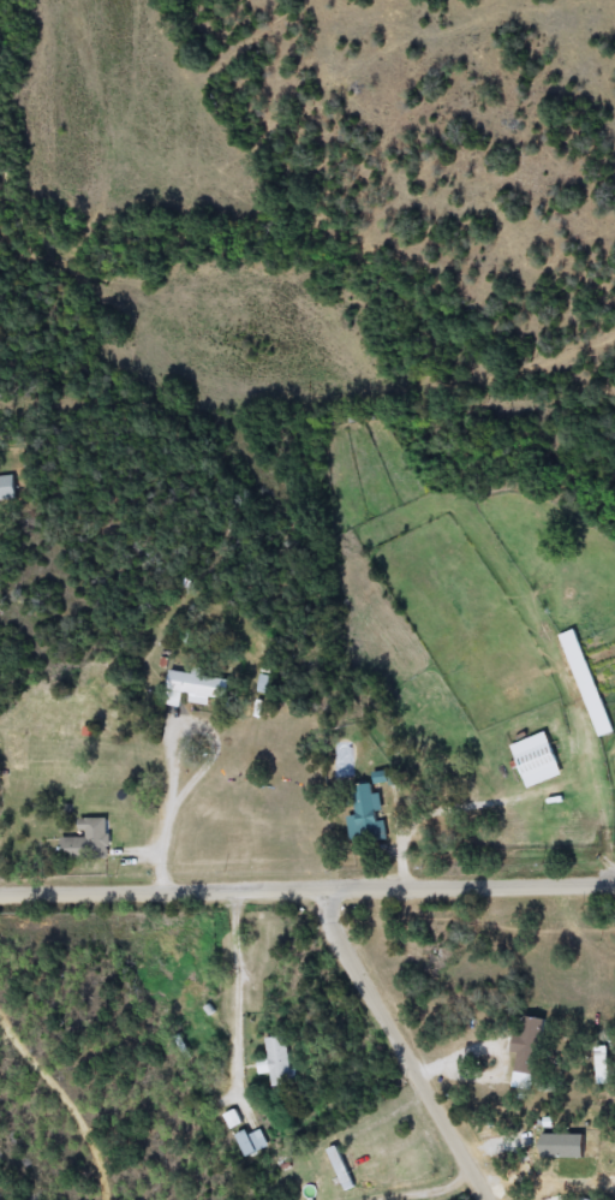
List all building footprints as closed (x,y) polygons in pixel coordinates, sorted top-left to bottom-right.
[(18,499),(0,501),(0,478),(16,476),(18,499)] [(597,738),(562,634),(579,629),(614,732),(597,738)] [(229,676),(229,696),(169,696),(169,675),(229,676)] [(566,774),(530,789),(513,745),(549,732),(566,774)] [(353,844),(350,819),(357,818),(353,789),(378,785),(386,839),(353,844)] [(83,837),(83,818),(111,819),(111,861),(62,860),(62,837),(83,837)] [(549,1020),(539,1075),(517,1071),(525,1016),(549,1020)] [(267,1039),(289,1035),(295,1085),(274,1088),(271,1073),(262,1074),(259,1061),(269,1059),(267,1039)] [(609,1085),(598,1085),(598,1047),(609,1047),(609,1085)] [(240,1135),(263,1129),(268,1151),(245,1156),(240,1135)] [(542,1134),(557,1134),(557,1131),(568,1130),(568,1135),(583,1135),(583,1157),(542,1157),(542,1134)] [(357,1187),(347,1192),(328,1152),(338,1147),(357,1187)]
